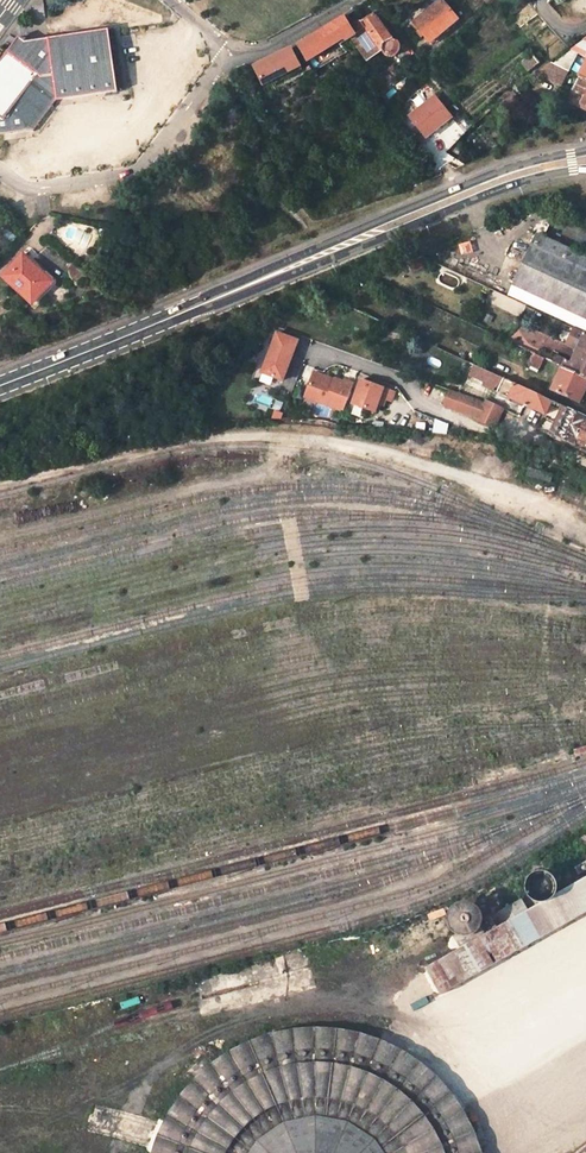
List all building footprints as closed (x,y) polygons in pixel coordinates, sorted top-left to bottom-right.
[(444,0),(443,0),(416,23),(432,42),(459,19),(444,0)] [(354,35),(348,39),(367,62),(381,51),(383,54),(387,57),(393,55),(397,51),(399,45),(398,41),(395,39),(391,37),(372,12),(357,20),(349,25),(354,35)] [(344,41),(348,39),(354,35),(349,25),(344,14),(314,33),(296,43),(307,60),(333,45),(331,41),(340,35),(344,41)] [(0,67),(0,134),(36,131),(60,101),(120,93),(114,32),(53,40),(54,49),(30,52),(22,60),(11,53),(0,67)] [(573,49),(577,51),(585,55),(585,40),(573,49)] [(347,52),(342,46),(338,48),(343,54),(347,52)] [(300,65),(289,47),(253,66),(262,84),(300,65)] [(554,63),(568,70),(577,51),(573,49),(554,63)] [(537,59),(530,50),(514,61),(522,70),(537,59)] [(536,73),(544,77),(551,62),(536,73)] [(551,62),(544,77),(562,86),(568,70),(554,63),(551,62)] [(585,78),(578,94),(574,92),(570,103),(585,109),(585,79),(585,78)] [(506,107),(518,97),(515,91),(501,102),(506,107)] [(405,117),(425,141),(454,118),(435,94),(405,117)] [(425,150),(432,159),(440,152),(433,143),(425,150)] [(510,284),(585,319),(585,255),(534,231),(510,284)] [(22,255),(3,275),(31,304),(48,286),(35,273),(38,270),(22,255)] [(342,302),(327,295),(322,306),(337,312),(342,302)] [(537,333),(546,314),(528,306),(520,324),(537,333)] [(546,314),(537,333),(569,348),(571,348),(578,348),(584,351),(576,364),(572,363),(565,360),(562,367),(585,378),(585,333),(546,314)] [(275,330),(260,369),(281,378),(291,350),(290,349),(294,337),(275,330)] [(578,348),(572,363),(576,364),(584,351),(578,348)] [(530,368),(541,370),(543,356),(531,355),(530,368)] [(481,384),(488,370),(470,362),(463,375),(481,384)] [(562,367),(551,388),(578,401),(585,384),(585,378),(562,367)] [(312,369),(311,372),(331,380),(333,376),(312,369)] [(481,384),(492,389),(494,384),(497,385),(495,391),(499,393),(498,395),(513,403),(514,400),(544,414),(550,399),(488,370),(481,384)] [(303,394),(341,409),(352,381),(342,377),(342,379),(333,376),(331,380),(311,372),(303,394)] [(359,377),(350,401),(373,409),(376,401),(378,395),(384,397),(389,399),(393,389),(359,377)] [(503,408),(485,400),(483,403),(449,389),(444,404),(477,416),(476,419),(494,427),(503,408)] [(376,401),(381,403),(384,397),(378,395),(376,401)] [(559,404),(547,433),(572,443),(572,442),(582,446),(582,447),(585,449),(585,416),(559,404)] [(434,421),(433,433),(447,434),(448,422),(434,421)] [(475,927),(474,928),(473,929),(472,930),(470,931),(469,931),(467,931),(455,937),(461,949),(427,968),(431,976),(436,985),(442,995),(527,947),(585,914),(585,884),(501,929),(494,918),(475,927)] [(474,928),(475,927),(476,926),(477,925),(477,923),(478,922),(478,920),(478,919),(477,917),(477,916),(476,914),(475,913),(474,912),(473,911),(472,910),(470,910),(469,909),(467,909),(466,909),(464,909),(463,910),(461,911),(460,911),(459,913),(458,914),(457,915),(456,917),(456,918),(456,920),(456,921),(456,922),(457,924),(457,925),(458,927),(459,928),(460,929),(461,930),(463,930),(464,931),(466,931),(467,931),(469,931),(470,931),(472,930),(473,929),(474,928)] [(483,1151),(479,1140),(475,1129),(470,1118),(464,1108),(457,1098),(450,1089),(442,1080),(433,1072),(424,1064),(414,1057),(404,1050),(394,1045),(383,1040),(372,1036),(360,1033),(348,1030),(337,1028),(325,1028),(313,1028),(301,1029),(289,1030),(277,1033),(266,1036),(244,1045),(223,1057),(214,1064),(205,1071),(196,1080),(188,1089),(181,1098),(174,1108),(168,1118),(163,1127),(158,1140),(157,1146),(155,1151),(154,1152),(483,1152),(483,1151)]
